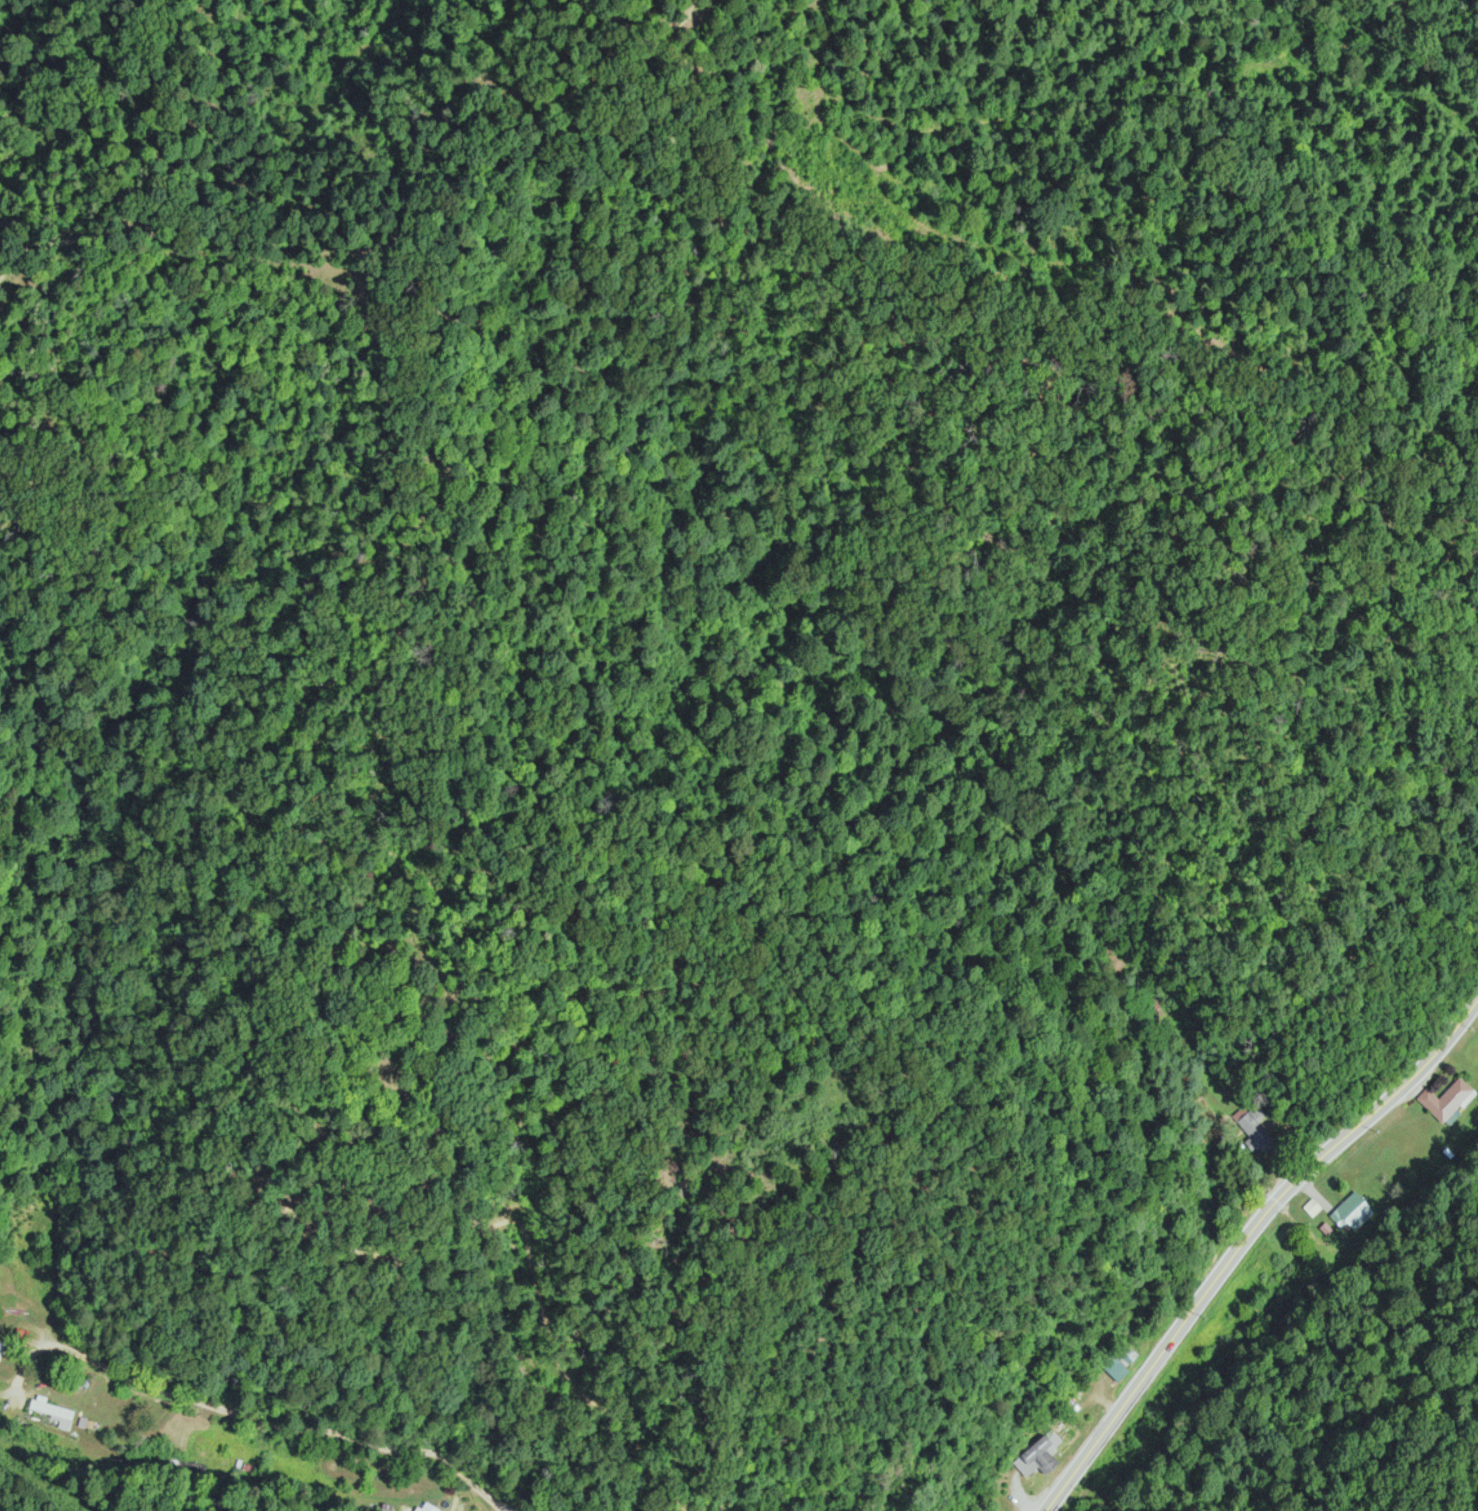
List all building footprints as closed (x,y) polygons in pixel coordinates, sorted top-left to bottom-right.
[(1251,1141),(1264,1154),(1275,1144),(1263,1131),(1251,1141)] [(1045,1450),(1050,1446),(1040,1437),(1017,1461),(1030,1474),(1035,1469),(1043,1477),(1058,1462),(1045,1450)]
